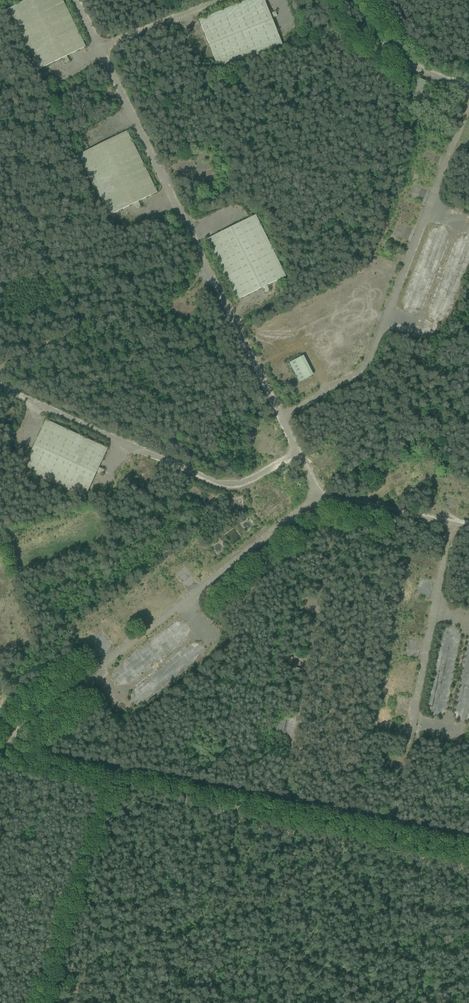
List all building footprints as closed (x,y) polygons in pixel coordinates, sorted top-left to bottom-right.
[(199,20),(220,71),(283,46),(272,19),(277,16),(276,12),(270,14),(264,0),(249,0),(199,20)] [(427,83),(419,79),(411,95),(419,99),(427,83)] [(127,132),(78,156),(108,217),(134,204),(137,209),(141,207),(138,202),(157,193),(127,132)] [(256,215),(207,240),(236,301),(263,288),(265,293),(269,291),(267,286),(278,280),(286,276),(256,215)] [(301,357),(289,363),(299,382),(311,376),(301,357)] [(108,448),(46,420),(28,460),(23,470),(85,498),(89,489),(97,472),(102,474),(104,470),(99,468),(108,448)] [(103,650),(111,645),(104,634),(97,639),(100,644),(99,644),(103,650)] [(286,718),(278,716),(275,730),(284,732),(286,718)]
